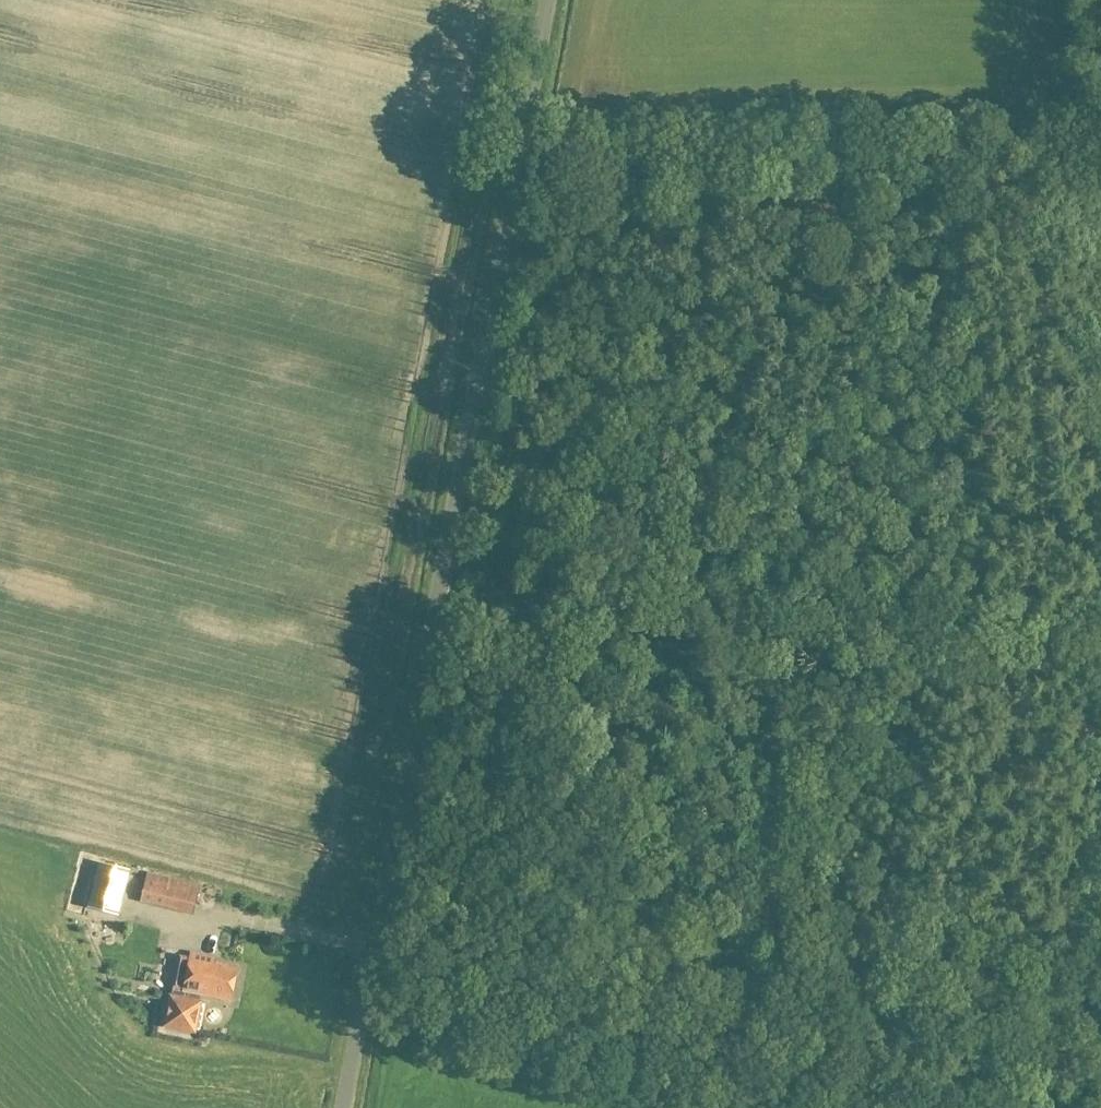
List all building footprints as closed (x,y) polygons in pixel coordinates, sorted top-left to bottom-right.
[(126,873),(94,864),(82,910),(114,918),(126,873)] [(190,918),(197,892),(146,879),(140,905),(190,918)] [(190,956),(184,993),(173,991),(166,1029),(195,1034),(201,997),(232,1002),(237,969),(214,965),(215,961),(190,956)]
